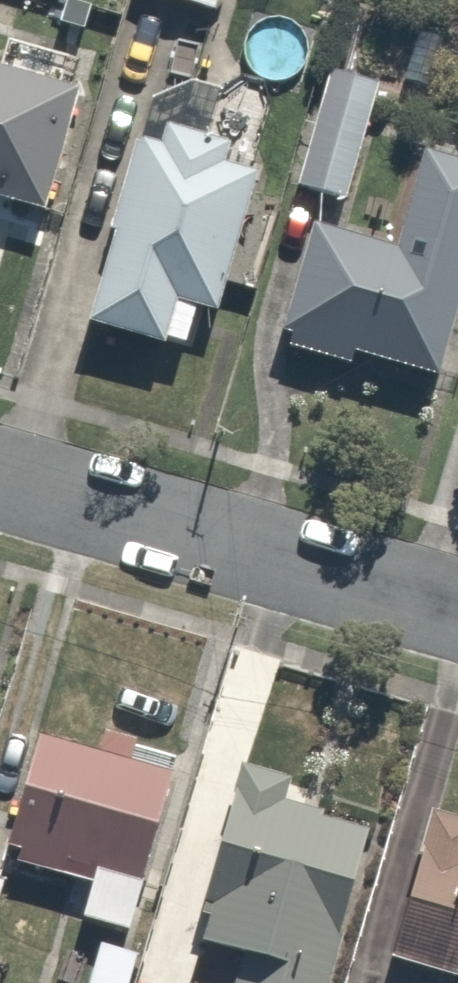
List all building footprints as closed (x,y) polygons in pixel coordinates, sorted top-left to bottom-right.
[(314,123),(295,182),(340,198),(379,79),(311,56),(291,115),(314,123)] [(0,59),(0,199),(33,209),(72,81),(0,59)] [(218,306),(270,157),(145,114),(76,312),(171,345),(188,295),(218,306)] [(414,142),(385,241),(303,217),(270,330),(428,376),(457,273),(457,155),(414,142)] [(0,837),(0,856),(89,884),(79,917),(124,931),(173,776),(33,732),(0,837)] [(175,931),(226,946),(214,982),(301,982),(350,823),(220,784),(175,931)] [(457,972),(457,815),(441,810),(398,954),(457,972)] [(88,934),(76,982),(118,982),(127,943),(88,934)]
